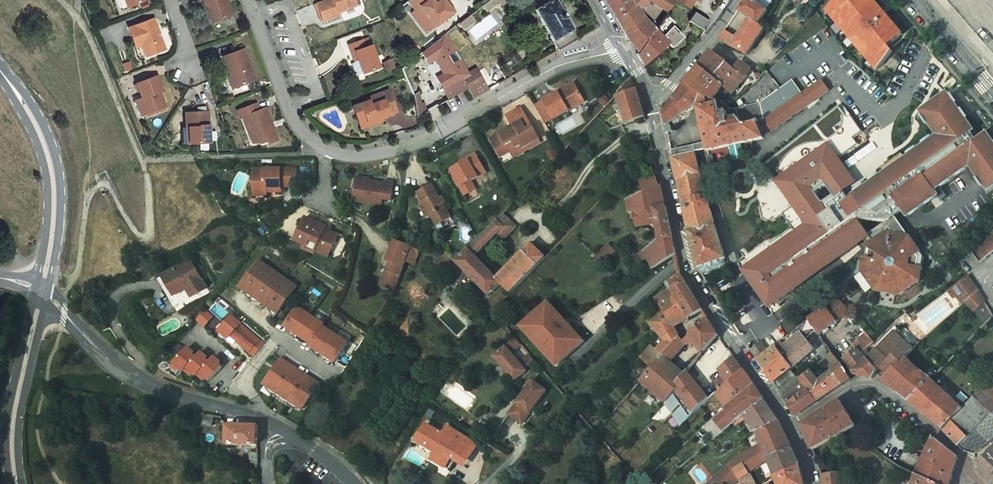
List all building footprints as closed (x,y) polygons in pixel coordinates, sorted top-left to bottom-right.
[(120,10),(147,0),(117,0),(120,10)] [(208,14),(211,13),(214,21),(231,15),(226,0),(203,0),(208,14)] [(316,3),(323,24),(339,19),(337,12),(337,11),(340,10),(340,11),(356,6),(354,0),(324,0),(323,0),(323,1),(316,3)] [(415,10),(428,0),(408,0),(408,1),(415,10)] [(453,12),(444,0),(428,0),(415,10),(410,13),(426,33),(453,12)] [(499,1),(498,0),(489,0),(482,5),(486,10),(499,1)] [(534,10),(552,41),(553,41),(571,30),(572,30),(565,17),(566,17),(562,10),(561,11),(555,0),(551,0),(534,10)] [(608,4),(616,17),(633,4),(630,0),(606,0),(608,4)] [(633,4),(616,17),(624,32),(629,41),(638,52),(644,43),(655,30),(652,27),(645,20),(644,22),(640,18),(635,10),(642,1),(641,0),(630,0),(633,4)] [(676,0),(654,0),(652,2),(668,12),(676,0)] [(677,1),(689,8),(694,0),(677,0),(677,1)] [(769,11),(753,0),(747,0),(726,31),(737,37),(750,18),(759,25),(760,24),(769,11)] [(774,2),(771,0),(753,0),(769,11),(774,2)] [(828,12),(840,26),(843,23),(858,41),(855,44),(866,56),(871,52),(882,65),(893,52),(888,46),(892,43),(893,43),(903,35),(873,0),(838,0),(828,12)] [(710,21),(695,12),(689,21),(704,30),(710,21)] [(661,21),(661,22),(675,36),(668,43),(671,47),(682,36),(673,26),(676,22),(666,14),(661,21)] [(463,28),(473,20),(469,15),(459,23),(463,28)] [(765,28),(760,24),(759,25),(750,18),(737,37),(726,31),(719,40),(747,54),(765,28)] [(153,19),(128,28),(134,44),(144,40),(149,55),(164,49),(153,19)] [(597,21),(592,24),(595,29),(601,26),(597,21)] [(675,36),(661,22),(655,30),(668,43),(675,36)] [(843,23),(840,26),(855,44),(858,41),(843,23)] [(571,30),(553,41),(558,50),(577,40),(571,30)] [(643,65),(668,43),(655,30),(644,43),(638,52),(637,54),(643,65)] [(369,38),(362,40),(365,48),(371,46),(369,38)] [(144,40),(134,44),(135,47),(142,45),(146,56),(149,55),(144,40)] [(362,40),(349,45),(354,61),(358,60),(363,73),(379,67),(371,46),(365,48),(362,40)] [(244,49),(223,56),(230,76),(235,88),(255,80),(244,49)] [(711,51),(699,67),(713,78),(726,63),(711,51)] [(871,52),(866,56),(878,70),(882,65),(871,52)] [(389,59),(383,63),(388,71),(394,68),(389,59)] [(358,60),(354,61),(355,62),(351,64),(355,76),(363,73),(358,60)] [(740,61),(734,70),(723,87),(733,94),(751,69),(740,61)] [(713,78),(723,87),(734,70),(726,63),(713,78)] [(449,99),(468,89),(462,77),(456,80),(449,66),(435,74),(449,99)] [(700,93),(713,78),(699,67),(686,82),(700,93)] [(473,99),(488,90),(476,69),(462,77),(468,89),(473,99)] [(157,76),(136,84),(142,98),(139,99),(144,114),(165,107),(160,92),(162,91),(157,76)] [(713,78),(700,93),(704,97),(705,96),(712,99),(713,99),(723,87),(713,78)] [(645,117),(636,89),(631,79),(629,79),(615,94),(617,96),(627,123),(645,117)] [(758,126),(802,94),(793,81),(761,103),(732,110),(737,118),(744,126),(756,123),(758,126)] [(821,81),(802,94),(758,126),(762,138),(763,138),(829,91),(821,81)] [(669,123),(697,103),(697,102),(704,97),(700,93),(686,82),(673,99),(662,110),(665,125),(669,123)] [(558,92),(561,96),(576,87),(574,84),(558,92)] [(28,86),(39,107),(52,123),(56,117),(28,86)] [(576,87),(561,96),(558,92),(544,100),(554,118),(584,101),(576,87)] [(362,103),(360,104),(363,112),(356,115),(361,128),(369,125),(368,123),(382,117),(389,115),(388,113),(396,110),(394,103),(390,93),(389,90),(368,98),(369,101),(362,103)] [(883,173),(848,198),(843,190),(850,186),(834,163),(841,158),(829,141),(777,179),(779,181),(795,205),(781,215),(795,236),(748,268),(757,281),(755,283),(762,293),(766,290),(772,299),(854,241),(869,234),(874,242),(886,233),(910,237),(895,216),(903,211),(904,213),(936,191),(969,167),(971,167),(989,193),(992,190),(992,141),(987,133),(976,140),(971,133),(974,131),(947,92),(920,111),(936,134),(936,136),(905,158),(906,159),(900,163),(901,164),(896,168),(897,170),(891,173),(892,175),(887,178),(883,173)] [(708,149),(708,151),(756,140),(756,139),(762,138),(758,126),(756,123),(744,126),(737,118),(732,110),(729,107),(726,102),(713,99),(712,99),(705,96),(704,97),(697,102),(697,103),(706,143),(708,149)] [(139,99),(135,101),(141,116),(144,114),(139,99)] [(507,113),(522,104),(519,99),(504,108),(507,113)] [(256,103),(237,110),(240,118),(242,117),(246,116),(252,131),(248,132),(253,144),(259,143),(267,141),(268,143),(277,140),(273,128),(270,130),(268,124),(271,123),(265,108),(258,110),(256,103)] [(420,104),(415,105),(417,117),(426,113),(424,103),(420,104)] [(356,115),(363,112),(360,104),(353,107),(356,115)] [(829,141),(841,158),(859,145),(854,138),(863,132),(851,116),(848,118),(840,104),(763,164),(776,183),(779,181),(777,179),(829,141)] [(521,107),(516,110),(522,121),(528,118),(521,107)] [(513,127),(491,139),(501,157),(511,151),(508,145),(514,141),(517,147),(522,145),(524,148),(540,139),(528,118),(522,121),(516,110),(507,116),(513,127)] [(208,112),(185,113),(186,127),(188,127),(189,144),(209,143),(208,112)] [(246,116),(242,117),(248,132),(252,131),(246,116)] [(368,123),(369,125),(377,122),(383,122),(382,117),(368,123)] [(673,130),(669,123),(665,125),(667,132),(673,130)] [(541,142),(540,139),(524,148),(522,145),(517,147),(514,141),(508,145),(511,151),(514,157),(541,142)] [(674,157),(695,152),(708,149),(706,143),(673,151),(674,157)] [(726,259),(708,201),(707,201),(700,172),(699,172),(695,152),(674,157),(672,157),(689,231),(692,247),(698,268),(725,259),(726,259)] [(460,187),(465,196),(476,189),(471,181),(486,173),(475,154),(467,159),(468,161),(462,165),(453,169),(462,186),(460,187)] [(905,158),(883,173),(887,178),(892,175),(891,173),(897,170),(896,168),(901,164),(900,163),(906,159),(905,158)] [(297,186),(297,168),(253,170),(254,196),(267,195),(267,192),(267,190),(275,189),(275,192),(282,192),(282,187),(297,186)] [(462,186),(453,169),(451,171),(460,187),(462,186)] [(640,181),(646,192),(659,186),(655,175),(640,181)] [(393,192),(384,191),(385,183),(356,179),(353,202),(382,205),(383,199),(391,201),(393,192)] [(385,183),(384,191),(393,192),(394,182),(385,181),(385,183)] [(443,204),(440,199),(433,185),(430,186),(429,184),(419,189),(421,192),(418,193),(424,203),(421,204),(429,218),(432,217),(437,226),(451,218),(443,204)] [(672,238),(661,186),(659,186),(646,192),(628,200),(631,220),(635,219),(637,228),(653,225),(658,228),(660,240),(672,238)] [(936,191),(904,213),(908,218),(939,196),(936,191)] [(517,227),(503,213),(478,239),(456,262),(489,296),(501,284),(502,283),(498,279),(475,256),(498,233),(504,240),(517,227)] [(325,231),(327,227),(306,218),(296,241),(307,246),(306,250),(315,254),(315,252),(328,258),(338,236),(330,233),(325,231)] [(456,226),(451,218),(437,226),(441,234),(456,226)] [(910,237),(886,233),(874,242),(873,243),(875,246),(870,250),(869,259),(864,259),(862,271),(876,291),(900,295),(920,281),(924,257),(910,237)] [(972,253),(981,263),(992,253),(992,235),(972,253)] [(648,257),(649,259),(654,269),(676,255),(672,238),(660,240),(646,250),(637,256),(642,261),(648,257)] [(381,286),(394,291),(405,261),(410,247),(394,241),(387,261),(391,262),(394,263),(391,272),(388,270),(386,270),(381,286)] [(870,250),(875,246),(873,243),(866,247),(864,259),(869,259),(870,250)] [(539,265),(546,258),(532,244),(524,252),(539,265)] [(615,252),(608,246),(596,256),(602,262),(615,252)] [(405,261),(414,264),(419,250),(410,247),(405,261)] [(524,252),(501,275),(516,289),(539,265),(524,252)] [(635,253),(632,256),(639,265),(640,265),(640,264),(641,263),(641,262),(642,262),(642,261),(637,256),(635,253)] [(725,259),(698,268),(702,275),(728,267),(725,259)] [(162,277),(179,305),(191,297),(186,289),(192,285),(197,294),(207,288),(190,260),(162,277)] [(297,287),(260,261),(241,288),(245,290),(248,293),(252,288),(263,295),(259,300),(261,302),(270,308),(273,310),(276,305),(282,309),(297,287)] [(670,291),(673,289),(685,281),(680,272),(665,283),(669,290),(670,291)] [(502,283),(501,284),(511,294),(516,289),(501,275),(498,279),(502,283)] [(174,307),(179,305),(162,277),(158,279),(174,307)] [(953,287),(959,296),(964,303),(966,302),(979,291),(967,277),(953,287)] [(695,297),(685,281),(673,289),(683,304),(695,297)] [(192,285),(186,289),(191,297),(197,294),(192,285)] [(953,287),(949,290),(955,299),(959,296),(953,287)] [(252,288),(248,293),(259,300),(263,295),(252,288)] [(683,304),(673,289),(670,291),(669,290),(656,299),(662,309),(661,309),(660,309),(659,310),(659,311),(658,312),(658,313),(659,313),(659,314),(649,323),(660,335),(674,327),(689,318),(683,304)] [(966,302),(974,311),(985,302),(979,291),(966,302)] [(683,304),(689,318),(703,310),(695,297),(683,304)] [(826,307),(836,321),(849,311),(838,297),(826,307)] [(548,302),(521,327),(557,366),(584,342),(570,326),(564,331),(556,323),(562,318),(548,302)] [(276,305),(273,310),(278,314),(282,309),(276,305)] [(826,307),(809,319),(817,330),(816,330),(819,334),(836,321),(826,307)] [(324,325),(299,309),(288,325),(314,342),(312,344),(338,360),(348,344),(323,327),(324,325)] [(204,312),(197,320),(204,326),(210,318),(204,312)] [(232,316),(219,331),(228,338),(228,339),(231,335),(238,341),(237,342),(254,356),(264,344),(232,316)] [(562,318),(556,323),(564,331),(570,326),(562,318)] [(709,318),(691,335),(695,340),(705,352),(719,335),(709,318)] [(809,319),(769,351),(758,360),(774,382),(774,383),(777,381),(791,370),(813,351),(804,340),(816,330),(817,330),(809,319)] [(288,325),(287,328),(292,331),(303,338),(312,344),(314,342),(288,325)] [(895,326),(882,339),(886,342),(896,333),(907,343),(912,338),(906,332),(903,334),(895,326)] [(679,336),(674,327),(660,335),(660,336),(652,345),(664,355),(680,338),(680,337),(679,336)] [(862,355),(857,348),(844,358),(856,375),(872,379),(876,371),(882,366),(888,359),(896,367),(905,357),(906,358),(914,350),(913,349),(918,344),(912,338),(907,343),(896,333),(886,342),(882,339),(875,346),(879,350),(872,357),(866,351),(862,355)] [(866,351),(875,342),(866,333),(854,344),(857,348),(862,355),(866,351)] [(228,338),(227,339),(231,342),(234,345),(237,342),(238,341),(231,335),(228,339),(228,338)] [(695,340),(691,335),(686,339),(689,342),(690,344),(695,340)] [(664,355),(663,356),(670,362),(686,345),(685,344),(685,343),(680,338),(664,355)] [(495,357),(501,364),(502,364),(512,372),(509,374),(515,381),(527,371),(525,369),(534,361),(529,355),(519,363),(511,353),(521,345),(518,342),(516,339),(495,357)] [(758,360),(769,351),(761,342),(751,350),(758,360)] [(312,344),(311,346),(319,351),(330,359),(336,362),(338,360),(312,344)] [(664,355),(652,345),(641,358),(645,361),(637,371),(644,378),(652,368),(653,368),(663,356),(664,355)] [(191,350),(188,348),(174,364),(184,372),(187,368),(197,376),(200,373),(210,381),(222,367),(219,365),(221,363),(217,359),(214,357),(209,362),(206,360),(208,358),(204,354),(201,352),(196,358),(193,355),(195,353),(191,350)] [(832,352),(825,358),(826,359),(827,358),(836,369),(820,382),(810,371),(801,379),(818,402),(840,387),(851,379),(842,364),(841,364),(832,352)] [(684,374),(670,362),(663,356),(653,368),(652,368),(644,378),(641,381),(666,403),(677,389),(676,384),(684,374)] [(720,390),(743,370),(735,357),(720,370),(725,378),(716,385),(720,390)] [(899,394),(908,402),(931,379),(924,375),(926,373),(923,371),(922,373),(919,371),(906,358),(905,357),(896,367),(890,373),(882,381),(899,394)] [(888,359),(882,366),(890,373),(896,367),(888,359)] [(289,364),(282,360),(274,371),(265,385),(304,410),(320,384),(314,381),(302,373),(289,364)] [(724,403),(727,407),(754,385),(743,370),(720,390),(716,393),(724,403)] [(791,370),(777,381),(784,389),(797,378),(791,370)] [(687,371),(684,374),(676,384),(677,389),(694,413),(708,401),(710,399),(687,371)] [(818,402),(801,379),(799,377),(797,378),(784,389),(781,392),(789,405),(796,416),(797,416),(818,402)] [(963,409),(931,379),(908,402),(916,407),(935,423),(943,430),(964,410),(963,409)] [(983,390),(992,400),(992,380),(983,390)] [(546,391),(533,381),(509,414),(517,420),(524,409),(530,413),(546,391)] [(725,430),(734,423),(745,414),(764,399),(754,385),(727,407),(714,417),(725,430)] [(677,389),(666,403),(673,412),(682,402),(684,404),(674,415),(682,425),(694,413),(677,389)] [(983,390),(982,391),(982,390),(963,409),(964,410),(943,430),(949,436),(964,451),(975,455),(992,440),(992,400),(983,390)] [(710,399),(708,401),(710,404),(724,403),(716,393),(710,399)] [(110,398),(96,395),(95,401),(98,402),(97,405),(108,407),(110,398)] [(747,416),(757,431),(779,421),(764,399),(745,414),(734,423),(736,426),(747,416)] [(848,432),(857,427),(840,400),(820,413),(801,425),(801,426),(807,438),(814,450),(848,432)] [(524,409),(517,420),(522,424),(530,413),(524,409)] [(214,415),(206,414),(204,425),(213,427),(214,415)] [(788,439),(779,421),(757,431),(762,444),(768,459),(793,449),(788,439)] [(421,434),(440,446),(436,452),(432,459),(450,470),(456,460),(449,456),(451,453),(453,454),(454,454),(455,454),(456,453),(457,452),(458,451),(457,450),(457,449),(457,448),(471,457),(478,445),(455,431),(450,439),(443,434),(445,433),(443,432),(440,430),(439,432),(427,424),(421,434)] [(258,445),(258,425),(227,425),(227,445),(258,445)] [(447,426),(443,432),(445,433),(443,434),(450,439),(455,431),(447,426)] [(848,432),(851,438),(860,432),(857,427),(848,432)] [(417,440),(436,452),(440,446),(421,434),(417,440)] [(934,437),(918,475),(936,483),(950,483),(952,477),(958,457),(946,447),(934,437)] [(762,444),(739,458),(748,473),(768,459),(762,444)] [(471,457),(457,448),(457,449),(457,450),(458,451),(457,452),(456,453),(455,454),(454,454),(453,454),(451,453),(449,456),(456,460),(465,466),(471,457)] [(992,474),(992,448),(985,455),(975,463),(981,469),(990,477),(992,474)] [(793,449),(768,459),(776,477),(801,468),(800,465),(797,458),(793,449)] [(748,473),(739,458),(730,464),(739,480),(741,483),(755,483),(748,473)] [(739,480),(730,464),(712,479),(707,483),(734,483),(739,480)] [(776,477),(778,483),(805,483),(804,477),(801,468),(776,477)] [(840,473),(822,475),(824,483),(842,483),(840,473)] [(918,475),(915,483),(936,483),(918,475)]
